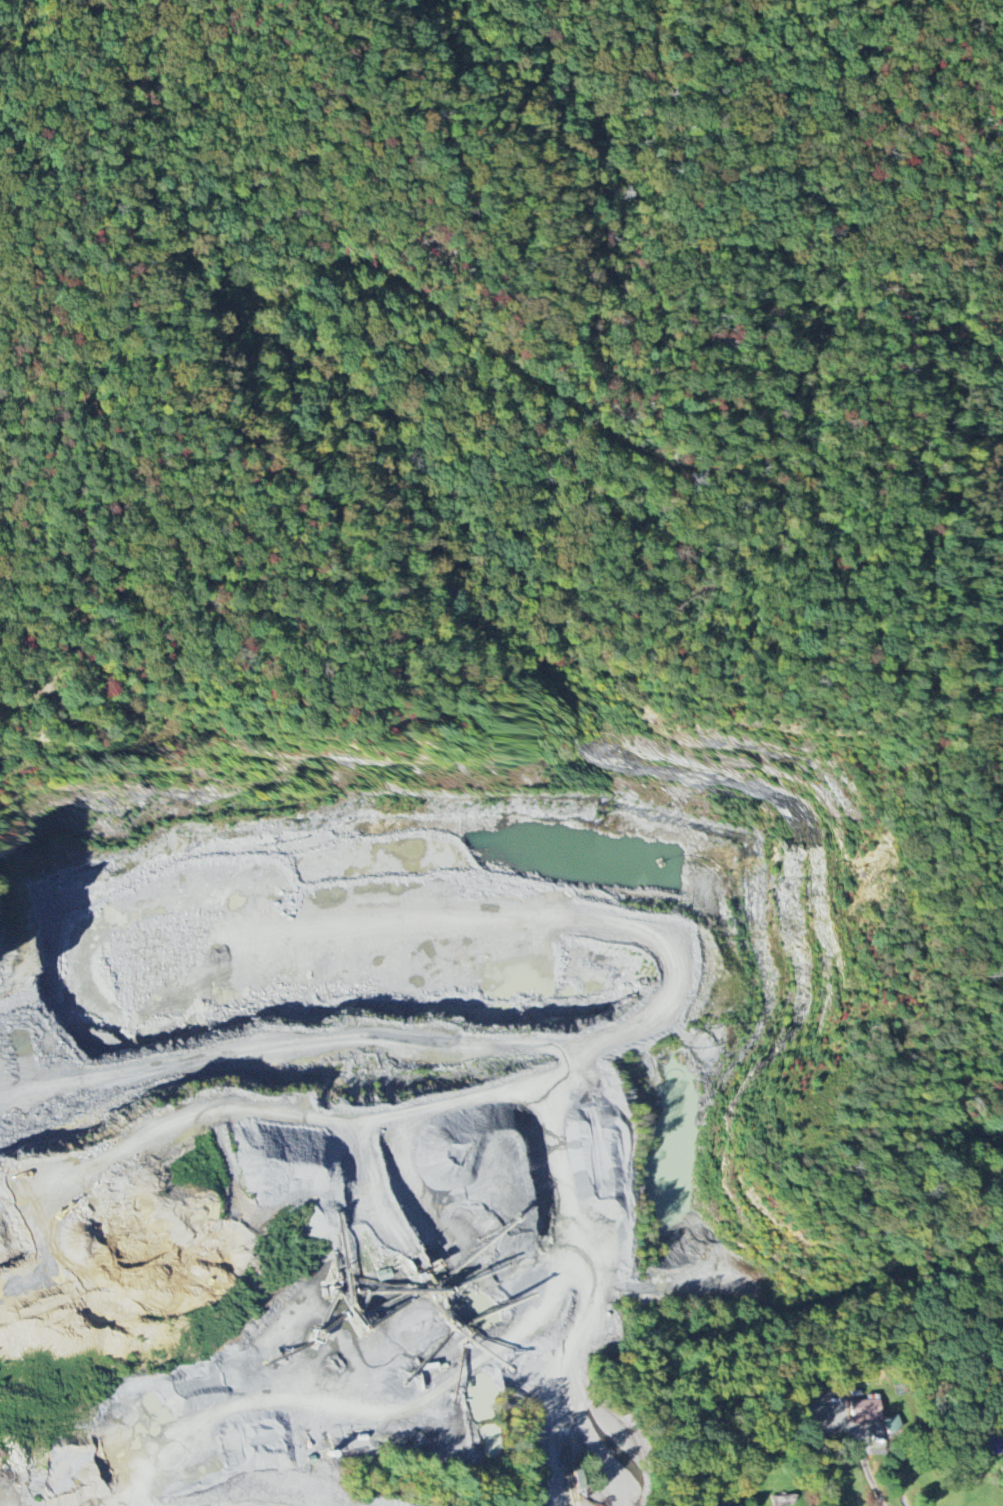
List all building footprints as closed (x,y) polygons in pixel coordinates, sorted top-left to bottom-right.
[(854,1424),(881,1422),(880,1400),(854,1401),(854,1424)] [(883,1419),(887,1433),(901,1429),(898,1416),(883,1419)]
